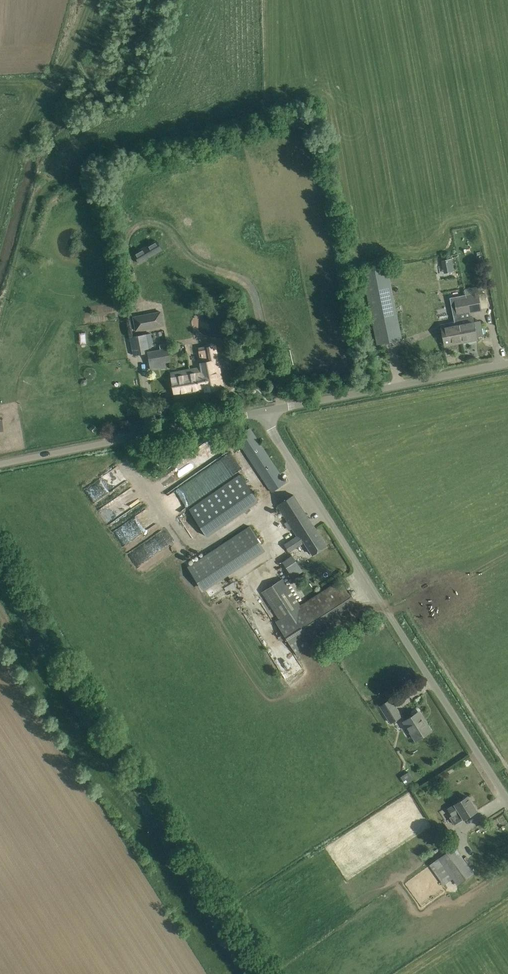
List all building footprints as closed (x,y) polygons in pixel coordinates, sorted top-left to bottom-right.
[(157,240),(134,253),(140,264),(163,250),(157,240)] [(484,264),(482,255),(476,256),(478,266),(484,264)] [(443,267),(453,265),(452,259),(442,260),(443,267)] [(402,339),(400,330),(389,266),(364,271),(377,344),(402,339)] [(478,287),(466,289),(471,312),(482,310),(478,287)] [(466,294),(450,297),(454,322),(441,324),(445,345),(462,341),(457,319),(470,317),(469,312),(471,312),(466,289),(465,290),(466,294)] [(136,331),(164,325),(161,310),(133,316),(136,331)] [(470,317),(457,319),(462,341),(476,339),(476,337),(484,335),(482,326),(474,328),(473,322),(471,322),(470,317)] [(141,334),(130,336),(134,355),(145,353),(141,334)] [(169,348),(168,348),(167,343),(159,344),(160,349),(147,352),(150,365),(171,361),(169,348)] [(206,349),(198,351),(201,367),(191,369),(193,377),(196,376),(197,381),(202,380),(203,383),(204,383),(205,389),(207,389),(209,393),(211,393),(214,393),(215,391),(216,388),(222,387),(214,344),(205,345),(206,349)] [(191,369),(171,372),(173,384),(174,389),(175,396),(205,389),(204,383),(203,383),(202,380),(197,381),(196,376),(193,377),(191,369)] [(236,437),(241,446),(271,492),(286,482),(250,428),(236,437)] [(110,485),(124,479),(119,468),(100,476),(104,484),(109,482),(110,485)] [(208,536),(262,502),(244,473),(190,507),(208,536)] [(107,521),(144,500),(136,487),(99,508),(107,521)] [(293,495),(278,505),(298,536),(284,544),(289,551),(304,541),(313,555),(326,546),(293,495)] [(128,521),(133,527),(142,521),(146,528),(158,521),(148,507),(128,521)] [(249,526),(188,567),(204,591),(265,550),(249,526)] [(137,568),(156,555),(145,541),(127,553),(137,568)] [(293,577),(303,571),(292,556),(283,562),(293,577)] [(304,573),(300,575),(304,581),(310,577),(307,574),(306,572),(304,573)] [(341,579),(333,585),(301,605),(283,578),(262,592),(280,619),(276,621),(298,655),(363,613),(341,579)] [(279,666),(292,685),(308,674),(295,655),(279,666)] [(391,722),(401,716),(390,699),(380,706),(391,722)] [(419,712),(411,717),(404,721),(416,740),(431,730),(430,730),(429,731),(422,720),(424,719),(419,712)] [(467,796),(459,801),(448,808),(452,815),(450,817),(454,824),(476,811),(467,796)] [(455,847),(447,853),(439,858),(457,884),(473,873),(455,847)]
